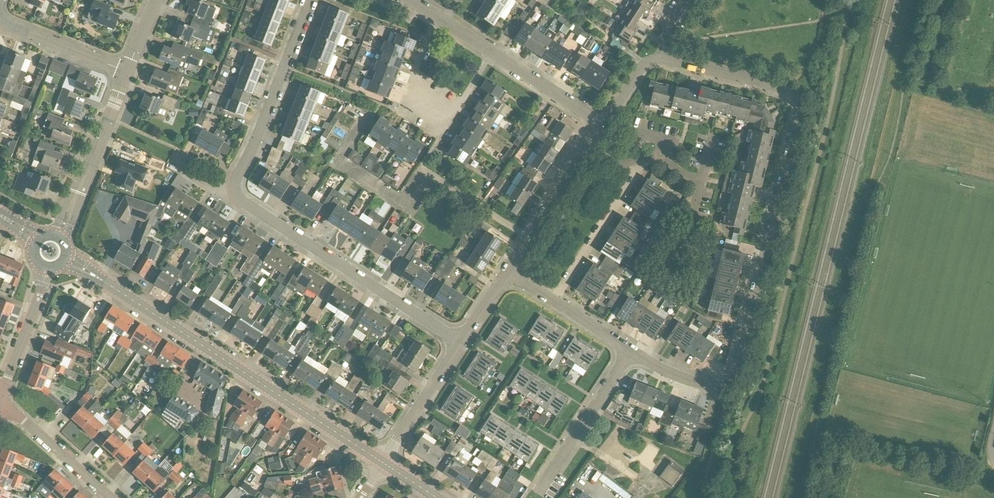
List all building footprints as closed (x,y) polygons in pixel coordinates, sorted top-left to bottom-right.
[(30,4),(42,9),(44,3),(46,3),(47,0),(31,0),(30,4)] [(109,5),(96,0),(89,16),(91,20),(98,23),(97,25),(112,31),(116,22),(117,23),(119,18),(118,18),(118,16),(107,11),(109,5)] [(197,24),(209,28),(214,16),(207,13),(210,6),(194,0),(189,0),(187,5),(191,6),(189,13),(200,17),(197,24)] [(264,18),(280,24),(284,13),(268,7),(256,2),(251,0),(249,0),(247,5),(254,8),(253,9),(266,13),(264,18)] [(268,7),(284,13),(289,1),(285,0),(271,0),(268,7)] [(506,8),(494,0),(488,0),(484,6),(500,17),(505,20),(510,11),(506,8)] [(533,0),(531,0),(527,6),(531,9),(536,2),(533,0)] [(650,11),(654,6),(656,7),(660,1),(658,0),(643,0),(640,4),(650,11)] [(639,19),(642,14),(647,17),(650,11),(640,4),(636,1),(629,13),(639,19)] [(589,8),(580,3),(571,17),(580,23),(589,8)] [(539,9),(546,13),(548,9),(542,4),(539,9)] [(478,16),(494,26),(500,17),(484,6),(478,16)] [(327,17),(345,24),(349,14),(331,7),(327,17)] [(548,9),(546,13),(552,17),(555,13),(548,9)] [(524,11),(520,17),(524,20),(528,14),(524,11)] [(636,25),(639,19),(629,13),(621,24),(636,33),(640,28),(636,25)] [(247,25),(250,19),(243,16),(240,22),(247,25)] [(557,20),(564,25),(567,21),(560,16),(557,20)] [(323,28),(341,35),(345,24),(327,17),(323,28)] [(516,24),(519,27),(520,27),(524,20),(520,17),(516,24)] [(608,17),(605,23),(610,26),(614,21),(608,17)] [(264,18),(259,29),(275,35),(280,24),(264,18)] [(373,19),(370,26),(377,29),(380,22),(373,19)] [(573,31),(576,26),(567,21),(564,25),(573,31)] [(217,31),(209,28),(197,24),(195,30),(180,24),(179,26),(177,25),(175,30),(177,30),(175,37),(190,43),(193,36),(212,43),(217,31)] [(524,46),(535,30),(526,24),(515,40),(524,46)] [(620,45),(623,47),(626,49),(636,33),(621,24),(612,39),(621,44),(620,45)] [(589,35),(576,26),(573,31),(572,33),(581,39),(582,37),(586,39),(589,35)] [(323,28),(319,38),(337,45),(341,35),(323,28)] [(271,47),(275,35),(259,29),(255,41),(271,47)] [(517,32),(513,29),(509,36),(513,38),(517,32)] [(544,36),(535,30),(524,46),(534,52),(544,36)] [(543,58),(553,42),(557,35),(548,30),(544,36),(534,52),(543,58)] [(389,43),(407,50),(413,52),(417,42),(393,32),(389,43)] [(589,35),(586,39),(581,48),(588,52),(596,39),(589,35)] [(242,42),(249,45),(251,39),(244,36),(242,42)] [(319,38),(315,48),(333,55),(337,45),(319,38)] [(407,50),(389,43),(386,42),(382,52),(385,53),(401,59),(404,50),(407,51),(407,50)] [(552,64),(562,48),(559,45),(553,42),(543,58),(552,64)] [(245,54),(248,48),(240,45),(238,51),(245,54)] [(221,61),(203,54),(183,46),(180,53),(165,47),(160,60),(179,67),(182,60),(198,67),(201,60),(218,67),(221,61)] [(610,54),(613,50),(606,46),(603,49),(610,54)] [(315,48),(311,58),(329,65),(333,55),(315,48)] [(566,50),(562,48),(552,64),(561,70),(572,53),(566,50)] [(613,50),(610,54),(616,58),(619,54),(613,50)] [(5,64),(22,70),(26,58),(10,51),(5,64)] [(385,53),(381,62),(397,69),(400,70),(404,60),(401,59),(385,53)] [(245,66),(261,72),(266,61),(250,54),(245,66)] [(572,72),(581,78),(592,62),(582,56),(572,72)] [(38,67),(46,70),(50,60),(42,57),(38,67)] [(311,58),(307,69),(325,75),(329,65),(311,58)] [(233,62),(226,59),(224,65),(231,68),(233,62)] [(64,76),(68,66),(54,60),(50,70),(64,76)] [(381,62),(378,61),(374,71),(377,72),(393,78),(394,78),(397,69),(381,62)] [(591,84),(601,68),(592,62),(581,78),(591,84)] [(21,72),(22,70),(5,64),(0,76),(22,84),(26,74),(21,72)] [(257,83),(261,72),(245,66),(241,77),(257,83)] [(79,80),(76,88),(92,94),(97,81),(80,73),(81,71),(71,67),(67,76),(79,80)] [(591,84),(600,90),(610,74),(601,68),(591,84)] [(177,94),(184,75),(170,69),(167,75),(156,70),(154,77),(155,78),(152,85),(177,94)] [(204,78),(209,80),(213,81),(213,80),(216,74),(207,70),(204,76),(204,78)] [(377,72),(374,82),(373,82),(390,88),(389,88),(392,89),(396,79),(394,78),(393,78),(377,72)] [(227,78),(220,75),(218,81),(224,84),(227,78)] [(22,84),(0,76),(0,90),(12,95),(14,90),(20,92),(23,85),(22,84)] [(43,78),(38,77),(34,87),(39,89),(43,78)] [(241,77),(237,88),(253,95),(257,83),(241,77)] [(374,82),(371,80),(367,91),(389,99),(386,98),(389,88),(390,88),(373,82),(374,82)] [(482,89),(487,92),(501,102),(501,101),(499,99),(504,91),(507,93),(507,92),(488,80),(482,89)] [(224,84),(218,81),(215,87),(222,90),(224,84)] [(663,105),(673,108),(678,88),(667,85),(666,88),(656,86),(657,83),(651,81),(649,91),(654,92),(651,105),(662,108),(663,105)] [(303,85),(299,96),(317,103),(321,92),(303,85)] [(237,88),(232,100),(248,106),(253,95),(237,88)] [(717,112),(729,115),(733,96),(720,92),(720,95),(716,94),(710,93),(711,90),(701,88),(700,94),(689,91),(678,88),(673,108),(683,110),(682,113),(680,122),(702,127),(704,118),(706,112),(716,115),(717,112)] [(74,101),(77,94),(64,89),(58,104),(66,107),(63,113),(83,121),(85,114),(81,112),(84,105),(74,101)] [(32,92),(29,100),(15,95),(12,102),(23,106),(31,109),(33,103),(36,94),(32,92)] [(212,92),(209,99),(224,104),(227,97),(212,92)] [(489,94),(483,103),(498,112),(497,113),(500,114),(506,105),(501,102),(487,92),(486,93),(489,94)] [(175,112),(179,100),(167,96),(165,102),(147,95),(141,108),(157,115),(157,117),(165,120),(169,110),(175,112)] [(317,103),(299,96),(295,106),(313,113),(317,103)] [(733,96),(729,115),(737,117),(736,120),(747,123),(748,121),(753,123),(757,105),(758,102),(752,100),(751,103),(742,101),(742,98),(733,96)] [(202,109),(202,108),(204,102),(199,100),(196,105),(196,106),(202,109)] [(248,106),(232,100),(228,111),(244,117),(248,106)] [(537,109),(541,103),(536,100),(532,105),(537,109)] [(483,103),(481,101),(475,110),(477,112),(492,121),(497,113),(498,112),(483,103)] [(346,108),(342,105),(338,112),(342,115),(346,108)] [(766,107),(757,105),(753,123),(755,123),(771,116),(766,107)] [(27,118),(31,109),(23,106),(21,112),(20,115),(23,116),(19,125),(24,126),(27,118)] [(313,113),(295,106),(291,116),(309,123),(313,113)] [(224,110),(217,107),(214,113),(222,116),(224,110)] [(35,108),(32,114),(41,117),(43,111),(35,108)] [(206,118),(208,111),(203,109),(200,116),(206,118)] [(338,112),(336,115),(333,119),(338,121),(342,115),(338,112)] [(477,112),(472,120),(489,131),(495,122),(492,121),(477,112)] [(51,139),(70,146),(73,138),(72,137),(74,131),(62,126),(65,119),(49,113),(44,127),(54,131),(51,139)] [(539,118),(534,115),(530,121),(534,124),(539,118)] [(197,123),(203,126),(206,118),(200,116),(197,122),(197,123)] [(309,123),(291,116),(287,126),(305,133),(309,123)] [(755,126),(773,131),(775,122),(771,116),(755,123),(755,126)] [(388,126),(389,126),(390,123),(381,117),(368,137),(369,137),(371,135),(379,140),(388,126)] [(463,127),(466,129),(483,140),(486,141),(491,133),(489,132),(489,131),(472,120),(469,118),(463,127)] [(548,129),(539,123),(535,130),(541,134),(541,133),(557,144),(561,139),(567,143),(567,142),(566,141),(573,131),(555,119),(548,129)] [(242,123),(235,120),(232,126),(239,129),(242,123)] [(530,121),(526,127),(530,130),(534,124),(530,121)] [(290,154),(295,141),(301,143),(305,133),(287,126),(283,136),(281,141),(286,143),(282,151),(290,154)] [(397,131),(389,126),(388,126),(379,140),(374,147),(383,153),(388,146),(397,131)] [(769,146),(770,144),(772,137),(774,137),(776,131),(773,131),(755,126),(753,131),(752,131),(750,143),(752,143),(750,153),(769,158),(772,147),(769,146)] [(195,144),(206,150),(214,135),(203,129),(195,144)] [(398,129),(397,131),(388,146),(396,151),(396,152),(406,137),(408,135),(398,129)] [(466,129),(460,137),(460,138),(475,147),(477,149),(483,140),(466,129)] [(217,130),(214,135),(206,150),(216,157),(228,136),(217,130)] [(326,130),(322,137),(326,140),(330,132),(326,130)] [(535,130),(531,135),(541,141),(534,152),(538,154),(552,163),(559,153),(559,152),(554,149),(557,144),(541,133),(541,134),(535,130)] [(522,141),(526,135),(522,132),(517,138),(522,141)] [(452,145),(454,147),(455,146),(469,156),(469,155),(472,157),(474,159),(480,150),(477,149),(475,147),(460,138),(460,137),(458,136),(452,145)] [(415,143),(414,143),(406,137),(396,152),(396,151),(394,154),(404,160),(405,157),(415,143)] [(517,138),(513,144),(518,147),(522,141),(517,138)] [(405,157),(414,163),(412,165),(412,166),(425,146),(416,140),(414,143),(415,143),(405,157)] [(45,158),(43,163),(40,162),(38,169),(49,173),(51,167),(57,169),(59,163),(60,164),(63,155),(52,151),(54,145),(42,141),(37,155),(45,158)] [(318,143),(314,149),(318,152),(322,146),(318,143)] [(466,166),(472,157),(469,155),(469,156),(455,146),(454,147),(449,155),(447,153),(446,154),(466,166)] [(282,151),(278,149),(273,147),(267,163),(276,167),(282,151)] [(15,150),(10,148),(7,157),(11,159),(15,150)] [(509,159),(514,153),(509,150),(505,156),(509,159)] [(361,166),(369,172),(371,173),(377,163),(379,160),(369,153),(361,166)] [(750,209),(753,198),(756,186),(762,188),(764,179),(761,178),(763,170),(764,168),(767,169),(769,158),(750,153),(747,163),(745,162),(742,173),(736,171),(728,169),(722,191),(731,194),(733,194),(731,204),(750,209)] [(552,163),(538,154),(531,165),(529,164),(526,169),(536,176),(540,171),(545,174),(552,163)] [(359,165),(362,160),(356,156),(353,161),(359,165)] [(505,156),(501,162),(505,165),(509,159),(505,156)] [(452,163),(446,159),(443,163),(449,167),(452,163)] [(136,165),(121,160),(116,172),(120,174),(116,184),(133,191),(137,180),(144,183),(150,168),(136,163),(136,165)] [(309,167),(303,162),(299,167),(295,174),(297,175),(292,182),(298,185),(302,178),(309,167)] [(371,173),(379,178),(385,168),(377,163),(371,173)] [(502,169),(501,169),(497,166),(493,172),(497,175),(502,169)] [(524,175),(517,186),(531,195),(538,185),(538,184),(533,181),(536,176),(526,169),(524,168),(521,173),(524,175)] [(485,175),(489,178),(493,172),(488,169),(485,175)] [(270,193),(280,177),(269,170),(259,186),(270,193)] [(493,182),(497,175),(493,172),(489,178),(488,178),(493,182)] [(20,174),(14,190),(31,196),(34,190),(45,195),(51,180),(35,174),(32,182),(24,178),(25,176),(20,174)] [(506,180),(501,176),(494,186),(499,190),(506,180)] [(281,200),(291,184),(280,177),(270,193),(281,200)] [(302,178),(298,185),(303,189),(308,182),(302,178)] [(386,182),(394,188),(397,183),(389,178),(386,182)] [(347,179),(338,193),(334,200),(340,204),(354,183),(347,179)] [(667,192),(648,179),(648,180),(643,189),(661,201),(667,192)] [(510,197),(524,206),(531,195),(517,186),(510,197)] [(173,219),(174,217),(188,196),(177,189),(170,199),(165,196),(161,202),(159,207),(155,217),(162,220),(164,213),(173,219)] [(338,193),(333,189),(324,204),(329,207),(334,200),(338,193)] [(661,201),(643,189),(637,197),(656,209),(661,201)] [(323,205),(319,203),(324,195),(317,191),(318,190),(312,198),(302,214),(313,221),(323,205)] [(302,214),(312,198),(301,191),(292,207),(302,214)] [(183,240),(191,225),(186,222),(189,217),(189,218),(199,203),(188,196),(174,217),(184,224),(174,240),(180,244),(183,240)] [(155,217),(159,207),(129,198),(127,197),(115,216),(127,223),(131,216),(143,221),(140,228),(142,229),(137,243),(139,244),(136,252),(124,244),(115,259),(132,270),(141,255),(155,217)] [(637,210),(633,215),(646,223),(649,219),(650,219),(656,209),(637,197),(632,205),(631,206),(637,210)] [(364,203),(357,199),(353,205),(359,209),(364,203)] [(325,213),(331,217),(328,221),(339,228),(349,212),(339,206),(340,204),(334,200),(329,207),(325,213)] [(675,201),(671,207),(676,210),(680,204),(675,201)] [(385,202),(381,207),(377,204),(373,210),(384,217),(391,206),(385,202)] [(750,209),(731,204),(729,214),(726,213),(723,225),(736,228),(735,233),(744,235),(745,230),(742,229),(745,219),(748,220),(750,209)] [(676,210),(671,207),(667,213),(672,216),(676,210)] [(517,216),(518,216),(520,213),(513,208),(511,211),(511,212),(517,216)] [(200,232),(207,236),(210,231),(219,217),(208,210),(202,219),(197,216),(191,225),(183,240),(188,243),(197,229),(201,231),(200,232)] [(367,218),(373,221),(377,215),(372,211),(367,218)] [(339,228),(350,235),(359,219),(349,212),(339,228)] [(378,225),(379,224),(382,218),(377,215),(373,221),(378,225)] [(624,218),(618,226),(637,239),(643,230),(642,229),(646,223),(633,215),(630,220),(624,217),(623,218),(624,218)] [(219,217),(210,231),(207,236),(214,241),(215,238),(219,241),(230,224),(219,217)] [(350,235),(360,241),(370,226),(359,219),(350,235)] [(154,226),(162,231),(166,225),(158,220),(154,226)] [(487,232),(488,232),(491,228),(478,220),(474,226),(484,233),(485,232),(487,233),(487,232)] [(388,232),(394,235),(398,229),(393,225),(388,232)] [(232,242),(243,249),(253,233),(242,226),(232,242)] [(370,226),(360,241),(371,248),(381,233),(370,226)] [(637,239),(618,226),(613,235),(632,247),(637,239)] [(503,242),(488,232),(487,232),(487,233),(480,243),(496,252),(503,242)] [(243,249),(254,256),(256,253),(264,241),(253,233),(243,249)] [(371,248),(382,255),(391,240),(381,233),(371,248)] [(613,235),(607,243),(626,255),(632,247),(613,235)] [(176,242),(169,238),(164,246),(171,251),(176,242)] [(408,238),(404,244),(402,247),(397,254),(403,258),(409,248),(413,241),(408,238)] [(459,244),(464,247),(465,248),(469,243),(463,238),(459,244)] [(391,240),(382,255),(392,262),(397,254),(402,247),(391,240)] [(223,244),(217,241),(205,259),(211,263),(223,244)] [(422,246),(416,242),(412,249),(418,252),(422,246)] [(480,243),(473,253),(489,263),(496,252),(480,243)] [(607,256),(604,261),(622,273),(626,268),(620,264),(626,255),(607,243),(602,252),(602,251),(601,252),(607,256)] [(723,250),(720,260),(742,265),(745,255),(745,254),(739,252),(740,246),(726,243),(724,250),(723,250)] [(161,246),(154,244),(148,258),(145,256),(135,272),(145,277),(154,262),(161,246)] [(229,248),(223,244),(211,263),(217,266),(229,248)] [(255,267),(249,276),(244,283),(250,287),(262,269),(271,275),(276,268),(285,254),(274,247),(266,260),(261,257),(255,267)] [(645,247),(641,253),(645,256),(650,250),(645,247)] [(196,253),(199,255),(200,257),(204,252),(199,248),(198,249),(196,253)] [(177,281),(179,277),(184,280),(191,269),(190,269),(199,255),(196,253),(192,251),(183,265),(184,266),(181,271),(169,264),(165,270),(161,268),(156,276),(159,279),(155,284),(169,293),(177,281)] [(482,274),(489,263),(473,253),(466,264),(482,274)] [(642,262),(645,256),(641,253),(637,259),(642,262)] [(276,281),(280,284),(281,284),(296,261),(285,254),(276,268),(282,272),(276,281)] [(590,254),(588,259),(593,262),(593,261),(600,264),(602,260),(590,254)] [(448,261),(450,263),(455,266),(457,267),(461,261),(452,255),(448,261)] [(0,258),(0,271),(8,274),(13,261),(1,256),(0,258)] [(626,256),(622,262),(635,270),(639,265),(626,256)] [(444,259),(435,274),(440,278),(450,263),(448,261),(444,259)] [(720,260),(718,270),(740,275),(742,265),(720,260)] [(13,261),(8,274),(14,276),(10,285),(16,287),(25,266),(13,261)] [(240,270),(249,276),(255,267),(246,261),(240,270)] [(622,273),(604,261),(600,267),(594,263),(594,264),(589,272),(607,284),(612,288),(618,279),(622,273)] [(412,284),(422,269),(411,262),(401,277),(412,284)] [(446,281),(455,266),(450,263),(440,278),(446,281)] [(214,272),(217,268),(211,264),(208,268),(214,272)] [(304,295),(308,289),(317,274),(306,267),(301,275),(296,272),(287,286),(297,293),(298,291),(304,295)] [(191,269),(184,280),(189,284),(196,273),(191,269)] [(422,269),(412,284),(423,291),(433,276),(422,269)] [(718,270),(715,279),(737,285),(740,275),(718,270)] [(589,272),(583,281),(602,292),(607,284),(589,272)] [(328,282),(317,274),(308,289),(318,296),(328,282)] [(224,279),(217,275),(205,294),(211,298),(224,279)] [(478,279),(472,275),(469,281),(475,285),(478,279)] [(737,285),(715,279),(713,289),(735,295),(737,285)] [(577,290),(595,302),(602,292),(583,281),(578,289),(577,289),(577,290)] [(281,284),(280,284),(271,298),(276,302),(280,296),(286,287),(281,284)] [(435,299),(446,306),(455,291),(445,284),(435,299)] [(185,286),(177,299),(191,307),(199,295),(185,286)] [(651,290),(657,294),(660,290),(654,286),(651,290)] [(247,288),(243,294),(242,295),(248,298),(253,291),(247,288)] [(339,309),(348,295),(338,288),(328,302),(339,309)] [(713,289),(710,299),(732,305),(735,295),(713,289)] [(666,294),(660,290),(657,294),(661,296),(663,298),(666,294)] [(466,298),(455,291),(446,306),(456,313),(466,298)] [(620,296),(615,293),(611,300),(615,302),(620,296)] [(232,311),(237,315),(247,299),(242,295),(232,311)] [(348,295),(339,309),(350,316),(359,302),(348,295)] [(285,299),(280,296),(276,302),(282,305),(285,299)] [(628,299),(623,296),(616,307),(621,310),(617,316),(618,317),(619,316),(627,322),(638,304),(629,298),(628,299)] [(606,297),(603,303),(612,308),(615,302),(611,300),(606,297)] [(211,320),(220,307),(209,299),(200,313),(200,314),(201,313),(211,320)] [(237,315),(242,317),(240,320),(231,333),(232,334),(243,341),(251,328),(255,322),(248,317),(253,309),(249,307),(252,302),(247,299),(237,315)] [(707,317),(722,320),(723,314),(730,316),(730,315),(732,305),(710,299),(707,311),(708,312),(707,317)] [(0,304),(0,314),(9,317),(14,305),(1,300),(0,304)] [(70,315),(63,327),(75,335),(83,323),(88,326),(95,314),(90,311),(92,309),(79,301),(75,308),(70,305),(67,306),(65,309),(66,312),(70,315)] [(312,316),(318,307),(314,303),(308,313),(312,316)] [(647,310),(638,304),(627,322),(635,327),(647,310)] [(604,316),(608,311),(601,306),(597,312),(604,316)] [(108,327),(113,330),(124,314),(113,307),(98,330),(104,333),(108,327)] [(223,328),(232,314),(220,307),(211,320),(222,327),(222,328),(223,328)] [(318,307),(312,316),(307,325),(311,327),(315,330),(320,321),(317,319),(323,310),(318,307)] [(371,330),(380,315),(369,308),(360,323),(357,328),(368,335),(371,330)] [(275,314),(274,315),(279,318),(280,317),(283,312),(278,309),(275,314)] [(655,315),(647,310),(635,327),(644,333),(655,315)] [(0,314),(0,327),(5,329),(9,317),(0,314)] [(124,314),(113,330),(113,331),(122,336),(118,342),(123,346),(128,339),(125,337),(135,321),(124,314)] [(255,322),(251,328),(243,341),(254,348),(263,336),(267,338),(279,319),(279,318),(274,315),(265,328),(255,322)] [(380,315),(371,330),(382,337),(391,322),(380,315)] [(541,342),(553,323),(552,324),(541,317),(542,316),(541,315),(529,334),(529,335),(530,333),(541,341),(541,342)] [(665,322),(655,315),(644,333),(653,338),(652,339),(653,339),(661,328),(666,331),(673,319),(669,316),(665,322)] [(703,323),(706,319),(700,315),(697,319),(703,323)] [(493,329),(512,342),(520,330),(501,317),(501,318),(502,319),(495,330),(494,329),(493,329)] [(279,319),(267,338),(271,341),(272,340),(273,341),(285,322),(283,322),(282,321),(279,319)] [(678,322),(673,319),(666,331),(671,334),(667,340),(668,341),(677,346),(689,327),(679,321),(678,322)] [(703,323),(709,327),(712,323),(706,319),(703,323)] [(336,334),(342,325),(336,320),(329,329),(336,334)] [(297,328),(305,330),(306,324),(299,322),(297,328)] [(339,344),(351,327),(346,323),(334,341),(339,344)] [(553,323),(541,342),(542,341),(553,348),(565,331),(565,330),(564,332),(553,324),(554,323),(553,323)] [(53,333),(69,343),(71,340),(74,342),(77,337),(75,335),(63,327),(58,325),(53,333)] [(141,325),(134,336),(138,339),(132,350),(138,353),(145,343),(152,332),(141,325)] [(396,326),(391,334),(396,338),(402,329),(396,326)] [(356,330),(351,327),(339,344),(344,348),(356,330)] [(686,351),(697,333),(689,327),(677,346),(686,351)] [(728,327),(724,333),(730,337),(733,330),(728,327)] [(294,351),(300,356),(307,346),(316,332),(310,329),(305,337),(302,336),(295,346),(297,347),(294,351)] [(512,342),(493,329),(493,330),(494,330),(487,342),(486,341),(505,354),(512,342)] [(152,332),(145,343),(138,353),(147,359),(146,360),(147,361),(151,363),(155,357),(152,355),(163,339),(152,332)] [(706,338),(697,333),(686,351),(694,357),(706,338)] [(278,344),(273,341),(272,340),(271,341),(263,354),(264,354),(275,361),(288,341),(282,338),(278,344)] [(715,344),(706,338),(694,357),(703,362),(702,363),(703,363),(707,357),(713,360),(721,348),(715,344),(716,344),(715,343),(715,344)] [(93,353),(78,347),(59,339),(56,345),(47,341),(42,354),(62,362),(65,356),(73,359),(77,351),(91,356),(93,353)] [(128,339),(123,346),(128,349),(132,343),(130,341),(128,339)] [(576,363),(586,346),(574,339),(564,355),(575,363),(576,363)] [(295,355),(289,351),(293,345),(288,341),(275,361),(285,368),(285,369),(286,369),(295,355)] [(409,352),(423,362),(430,351),(416,341),(409,352)] [(155,357),(151,363),(148,368),(143,375),(149,379),(157,366),(166,371),(172,361),(180,349),(169,342),(158,359),(155,357)] [(377,354),(381,349),(375,345),(366,358),(372,362),(377,354)] [(312,349),(307,346),(300,356),(306,359),(312,349)] [(587,346),(586,346),(576,363),(588,370),(598,354),(587,346)] [(516,356),(517,356),(520,351),(513,347),(510,352),(516,356)] [(403,348),(396,358),(398,359),(397,360),(405,365),(416,372),(423,362),(409,352),(403,348)] [(180,349),(172,361),(183,368),(191,357),(180,349)] [(381,349),(377,354),(383,358),(390,363),(394,357),(381,349)] [(553,359),(558,352),(555,350),(553,349),(548,356),(553,359)] [(471,363),(490,376),(489,375),(496,364),(498,365),(498,364),(479,351),(479,352),(480,353),(472,364),(471,363)] [(349,362),(353,356),(347,353),(344,358),(343,359),(349,363),(349,362)] [(555,370),(563,357),(563,356),(559,353),(549,366),(555,370)] [(390,363),(383,358),(378,366),(383,369),(384,368),(394,373),(386,385),(400,394),(406,384),(408,385),(409,383),(398,376),(402,370),(390,363)] [(314,369),(303,361),(294,374),(295,375),(306,382),(314,369)] [(52,381),(56,371),(57,369),(39,362),(34,374),(46,378),(47,379),(52,381)] [(202,362),(195,379),(211,390),(207,409),(207,413),(210,417),(214,417),(217,415),(220,412),(225,392),(221,390),(228,378),(202,362)] [(326,373),(331,377),(339,365),(333,362),(328,370),(326,373)] [(490,376),(471,363),(471,364),(472,364),(465,376),(463,375),(482,388),(482,387),(481,387),(489,375),(490,376)] [(63,374),(66,368),(59,365),(57,369),(56,371),(63,374)] [(344,368),(339,365),(331,377),(337,380),(338,377),(344,368)] [(66,368),(63,374),(73,378),(75,372),(69,369),(68,369),(66,368)] [(317,389),(320,386),(325,376),(314,369),(306,382),(317,389)] [(523,393),(533,377),(522,370),(521,369),(510,386),(522,393),(523,393)] [(176,380),(180,373),(175,370),(171,376),(176,380)] [(505,376),(500,372),(496,377),(502,381),(505,376)] [(51,392),(43,385),(46,378),(34,374),(29,386),(42,391),(48,396),(51,392)] [(355,374),(346,389),(338,402),(349,409),(348,409),(349,410),(358,397),(352,393),(362,378),(355,374)] [(131,382),(123,377),(121,381),(128,386),(129,385),(131,382)] [(533,377),(523,393),(523,394),(534,401),(545,385),(545,384),(533,377)] [(373,381),(370,386),(363,396),(369,400),(379,385),(373,381)] [(346,389),(335,382),(328,391),(326,395),(327,395),(338,402),(346,389)] [(358,393),(363,396),(370,386),(365,382),(358,393)] [(628,403),(640,407),(648,387),(636,382),(628,403)] [(449,397),(468,410),(467,409),(474,398),(475,398),(476,398),(456,385),(456,386),(457,387),(450,398),(449,397)] [(545,385),(534,401),(535,401),(546,409),(557,392),(556,392),(545,385)] [(90,387),(89,392),(88,393),(95,395),(95,394),(97,389),(90,387)] [(648,387),(640,407),(651,412),(653,407),(659,391),(648,387)] [(232,430),(233,428),(253,397),(244,391),(235,405),(240,408),(237,412),(236,411),(230,419),(226,426),(232,430)] [(653,407),(664,412),(667,405),(670,396),(659,391),(653,407)] [(82,398),(87,402),(92,397),(87,392),(82,398)] [(377,409),(369,422),(380,429),(380,430),(389,417),(383,413),(391,401),(395,404),(399,399),(388,392),(377,409)] [(557,392),(546,409),(558,417),(569,400),(568,400),(557,392)] [(194,407),(175,395),(166,409),(185,421),(194,407)] [(253,397),(233,428),(231,442),(237,445),(238,442),(243,445),(244,442),(249,435),(239,428),(241,426),(241,427),(247,419),(245,418),(248,414),(253,417),(262,403),(253,397)] [(468,410),(449,397),(448,398),(450,399),(442,410),(441,409),(460,422),(460,421),(459,420),(466,409),(467,410),(468,410)] [(668,418),(665,424),(671,427),(672,424),(683,428),(684,427),(686,421),(693,405),(681,401),(678,409),(673,420),(668,418)] [(82,407),(80,410),(73,418),(84,428),(94,417),(102,408),(103,407),(97,402),(87,411),(82,407)] [(358,415),(369,422),(377,409),(366,402),(357,415),(358,416),(358,415)] [(606,409),(613,413),(616,408),(615,407),(614,407),(611,405),(610,404),(608,406),(606,409)] [(693,405),(686,421),(684,427),(699,433),(697,440),(707,444),(710,428),(699,424),(701,418),(702,419),(702,417),(701,417),(704,410),(693,405)] [(524,406),(519,412),(525,416),(529,409),(524,406)] [(124,414),(119,410),(108,423),(112,427),(124,414)] [(617,412),(614,417),(620,421),(625,415),(624,413),(621,411),(620,413),(617,412)] [(261,439),(258,444),(263,448),(265,449),(285,418),(276,412),(267,426),(270,428),(263,440),(261,439)] [(550,418),(543,413),(538,422),(544,426),(550,418)] [(124,414),(112,427),(116,431),(117,430),(118,430),(123,425),(129,418),(124,414)] [(493,440),(503,423),(492,415),(491,415),(481,432),(493,440)] [(665,424),(668,418),(663,416),(661,419),(660,422),(665,424)] [(95,438),(105,426),(94,417),(84,428),(95,438)] [(285,418),(265,449),(271,452),(274,448),(282,436),(285,438),(295,424),(285,418)] [(435,426),(432,431),(440,437),(447,426),(435,418),(431,424),(435,426)] [(503,423),(493,440),(504,447),(515,431),(515,430),(504,423),(503,423)] [(639,423),(636,431),(643,433),(646,426),(639,423)] [(456,433),(457,433),(466,439),(471,431),(462,424),(456,433)] [(128,440),(118,430),(117,430),(116,431),(109,439),(103,446),(114,456),(124,444),(128,440)] [(515,431),(504,447),(505,447),(516,455),(527,438),(516,431),(515,431)] [(295,461),(300,465),(317,438),(308,432),(299,447),(304,450),(301,454),(300,453),(295,461)] [(662,437),(665,442),(671,439),(667,434),(662,437)] [(244,442),(252,447),(257,440),(249,435),(244,442)] [(317,438),(300,465),(306,468),(311,460),(310,459),(312,455),(317,458),(327,444),(317,438)] [(413,452),(425,460),(434,446),(422,438),(413,452)] [(527,438),(516,455),(517,455),(528,462),(539,446),(527,438)] [(446,450),(451,454),(458,444),(452,440),(446,450)] [(689,441),(686,448),(692,451),(695,443),(689,441)] [(143,453),(149,447),(144,443),(139,449),(143,453)] [(135,454),(124,444),(114,456),(125,465),(135,454)] [(263,448),(258,444),(249,457),(255,461),(263,448)] [(462,447),(458,444),(451,454),(456,457),(454,459),(445,473),(456,480),(465,466),(469,461),(461,456),(463,453),(460,451),(462,447)] [(641,458),(648,463),(657,449),(650,444),(641,458)] [(445,454),(434,446),(425,460),(437,467),(445,454)] [(149,447),(143,453),(147,457),(148,457),(153,451),(149,447)] [(5,449),(0,461),(13,465),(15,459),(24,462),(26,457),(17,454),(5,449)] [(483,461),(475,473),(477,474),(481,477),(486,468),(493,457),(483,450),(478,457),(483,461)] [(269,458),(271,471),(283,468),(281,456),(269,458)] [(159,467),(148,457),(147,457),(140,466),(133,473),(145,483),(159,467)] [(292,457),(285,460),(289,470),(296,468),(292,457)] [(499,461),(493,457),(486,468),(492,471),(499,461)] [(0,461),(0,474),(8,478),(13,465),(0,461)] [(159,467),(145,483),(156,492),(170,477),(174,481),(179,475),(183,471),(182,463),(180,461),(172,469),(174,471),(170,475),(162,468),(160,468),(159,467)] [(685,471),(677,465),(672,462),(660,477),(673,487),(685,471)] [(225,474),(226,465),(227,464),(219,463),(217,472),(225,474)] [(303,473),(306,468),(300,465),(298,469),(296,472),(298,473),(303,473)] [(468,488),(477,474),(475,473),(465,466),(456,480),(468,488)] [(318,477),(309,480),(311,487),(341,477),(338,467),(317,473),(318,477)] [(510,468),(507,473),(518,480),(528,487),(532,482),(521,475),(510,468)] [(56,489),(65,479),(55,470),(46,480),(56,489)] [(492,471),(485,481),(477,494),(484,497),(491,497),(497,488),(491,485),(497,475),(492,471)] [(8,478),(0,474),(0,488),(4,490),(8,478)] [(16,474),(14,480),(22,483),(24,477),(16,474)] [(174,481),(179,485),(184,479),(179,475),(174,481)] [(268,477),(267,480),(274,482),(279,483),(288,485),(293,486),(292,475),(268,477)] [(341,477),(311,487),(313,493),(322,490),(322,489),(326,487),(328,493),(344,488),(341,477)] [(56,489),(52,493),(57,497),(65,497),(75,487),(65,479),(56,489)] [(22,483),(14,480),(12,485),(19,489),(22,483)] [(275,492),(279,483),(274,482),(267,480),(264,486),(275,492)] [(491,497),(508,497),(509,496),(514,488),(509,484),(503,480),(497,488),(491,497)] [(242,488),(255,497),(259,492),(245,483),(242,488)] [(265,487),(262,492),(271,497),(275,493),(265,487)] [(207,494),(202,489),(194,497),(203,497),(207,494)]
